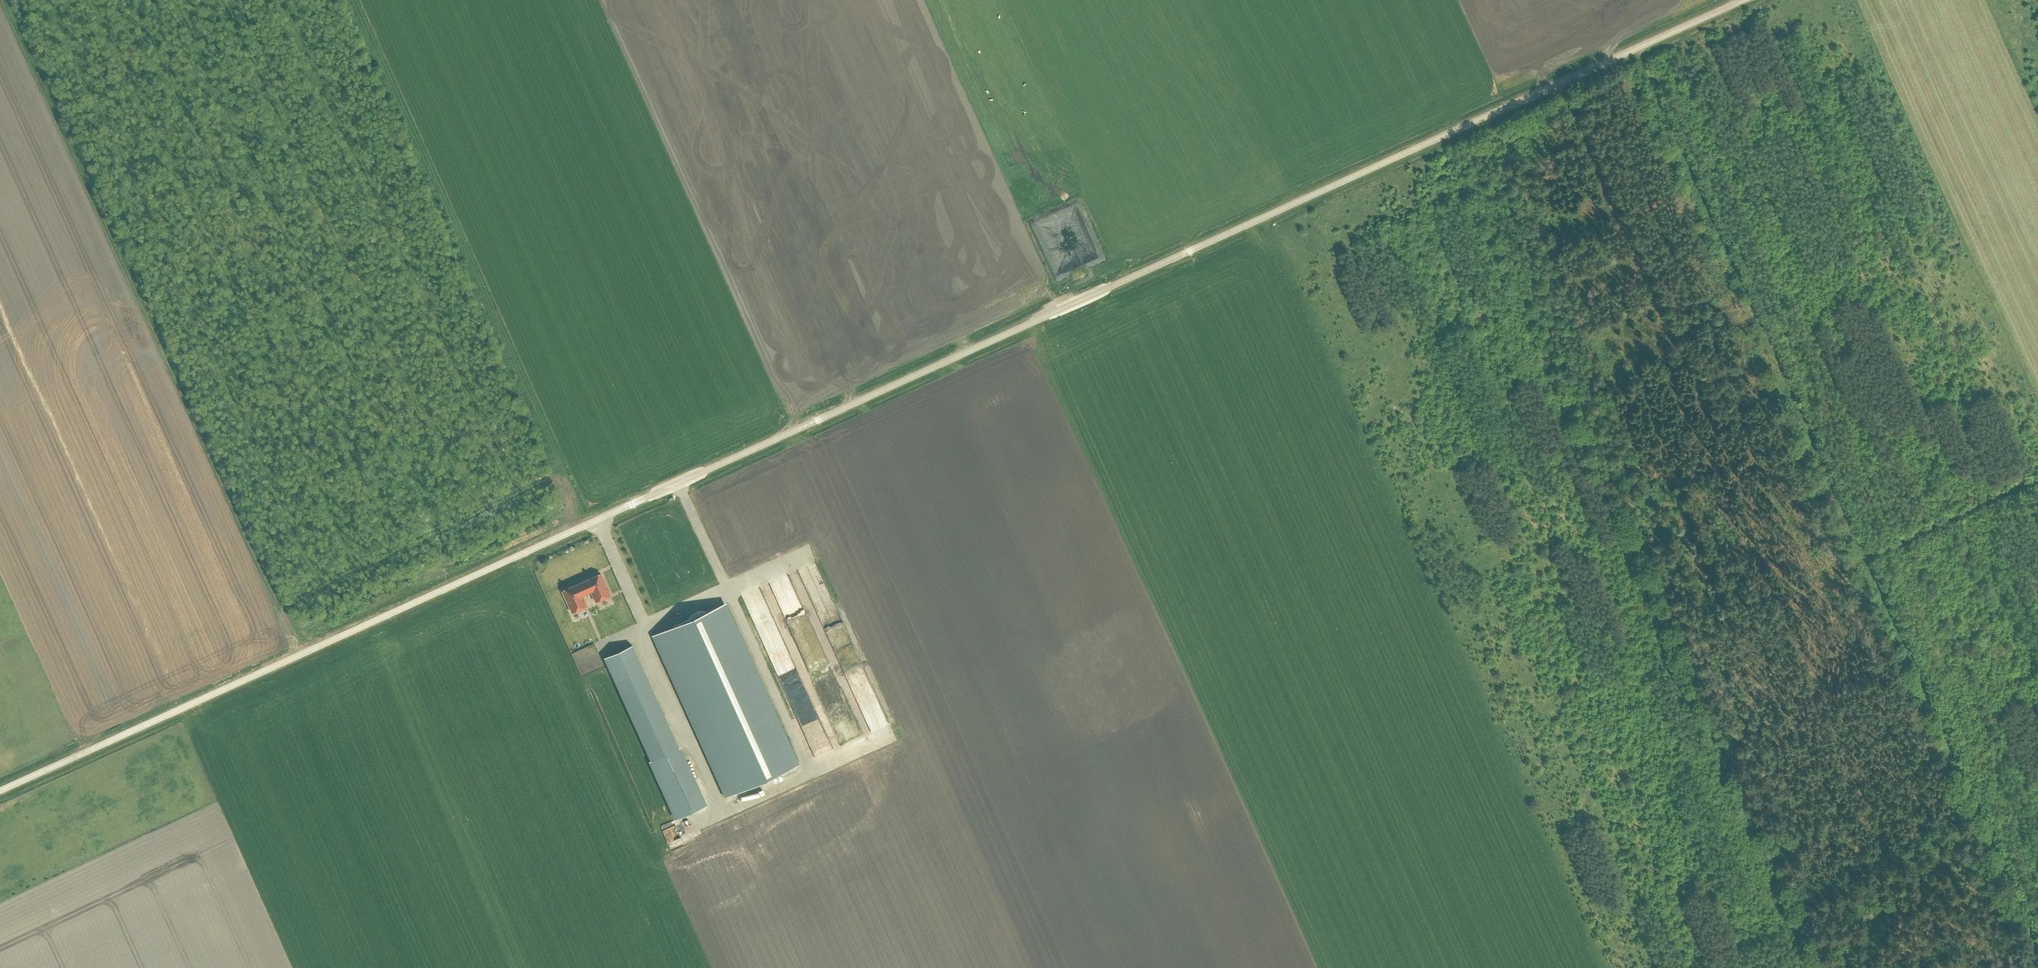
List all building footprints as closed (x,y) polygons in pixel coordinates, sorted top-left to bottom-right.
[(609,595),(600,573),(584,580),(585,582),(581,583),(586,594),(590,593),(594,602),(609,595)] [(1854,574),(1841,579),(1843,584),(1856,579),(1854,574)] [(577,583),(561,590),(571,612),(587,605),(583,596),(586,594),(581,583),(578,585),(577,583)] [(795,762),(720,603),(650,636),(725,794),(795,762)] [(632,644),(605,657),(680,816),(707,803),(632,644)]
